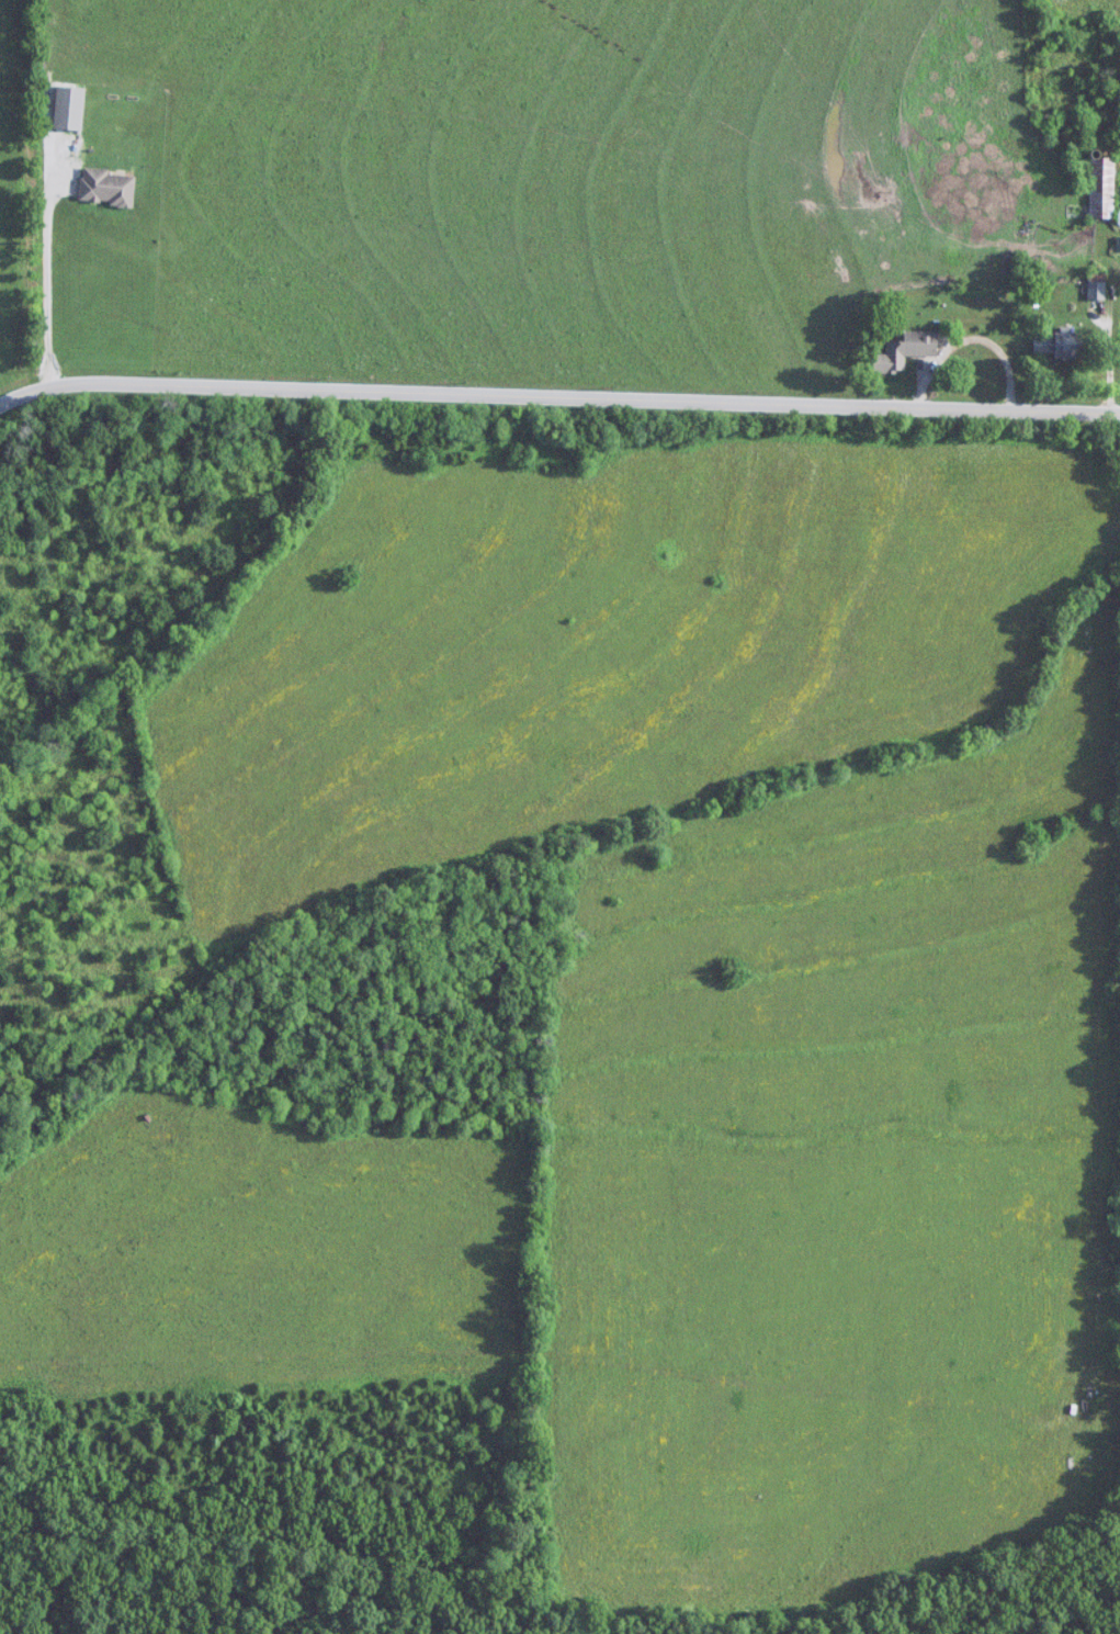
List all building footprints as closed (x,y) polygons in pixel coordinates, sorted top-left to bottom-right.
[(85,88),(57,87),(55,129),(83,130),(85,88)] [(1114,219),(1114,159),(1090,159),(1090,219),(1114,219)] [(79,202),(133,208),(137,175),(83,169),(79,202)] [(1090,298),(1104,298),(1104,285),(1090,285),(1090,298)] [(1078,328),(1057,328),(1056,340),(1039,340),(1038,357),(1078,358),(1078,328)] [(887,355),(874,355),(874,375),(903,375),(903,357),(938,356),(938,332),(904,333),(904,342),(887,342),(887,355)]
